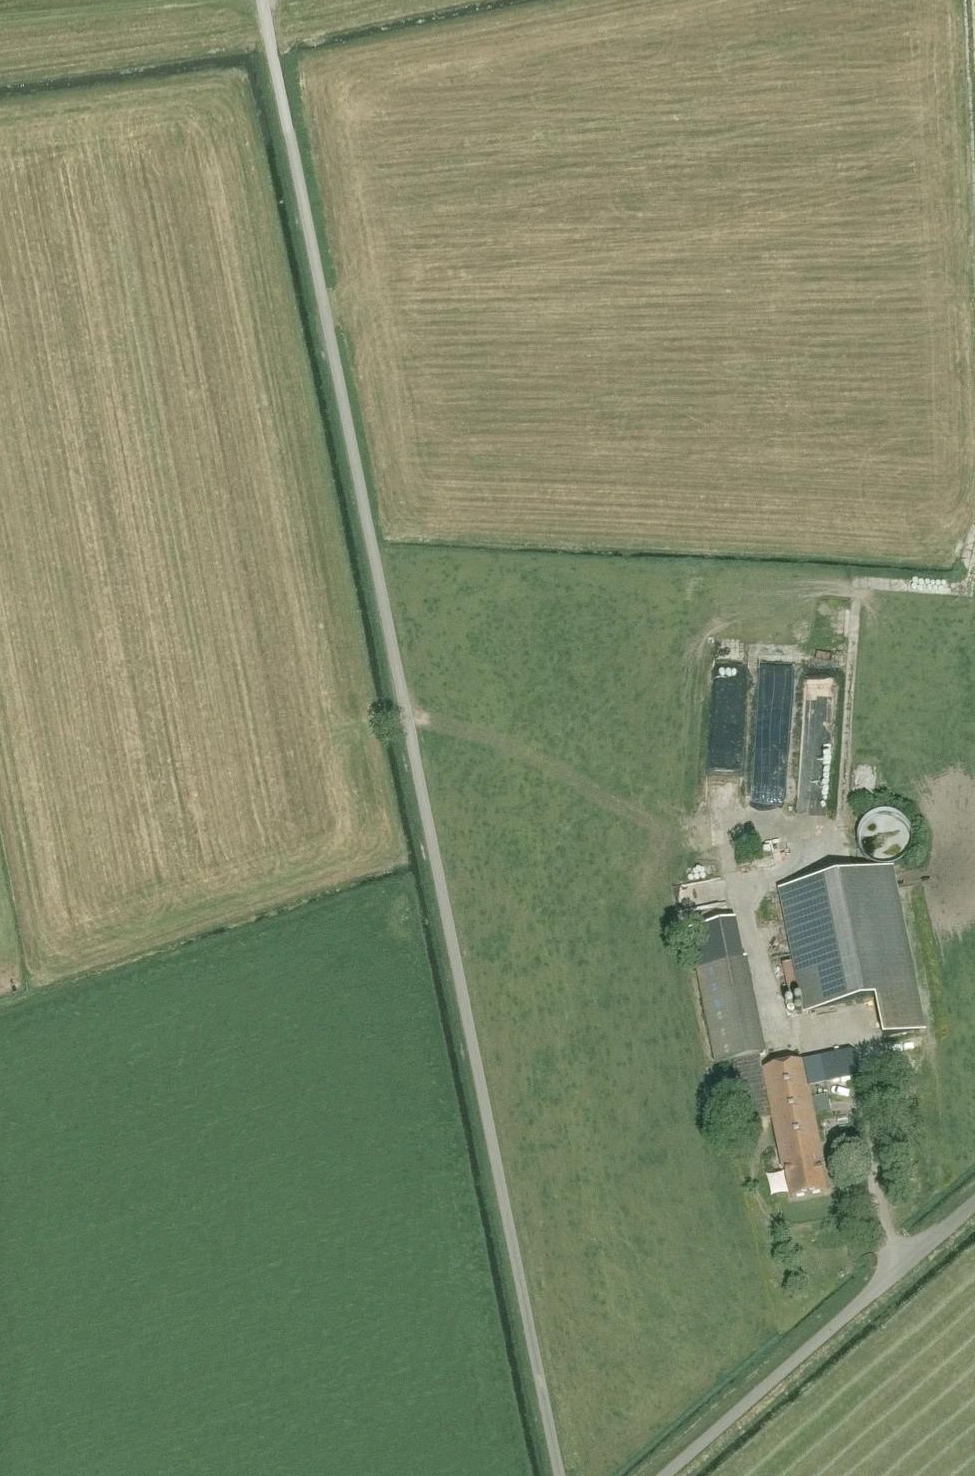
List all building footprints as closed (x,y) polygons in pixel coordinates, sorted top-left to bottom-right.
[(890,868),(861,874),(784,890),(809,1012),(875,999),(883,1039),(923,1031),(890,868)] [(695,927),(727,919),(717,881),(686,889),(695,927)] [(735,920),(688,929),(696,970),(715,1065),(731,1062),(759,1056),(766,1055),(747,960),(743,960),(735,920)] [(817,1077),(845,1077),(846,1050),(817,1050),(817,1077)] [(761,1070),(759,1056),(731,1062),(743,1123),(771,1117),(782,1169),(785,1169),(791,1198),(825,1191),(819,1160),(823,1159),(815,1117),(831,1114),(828,1096),(811,1099),(804,1061),(761,1070)]
